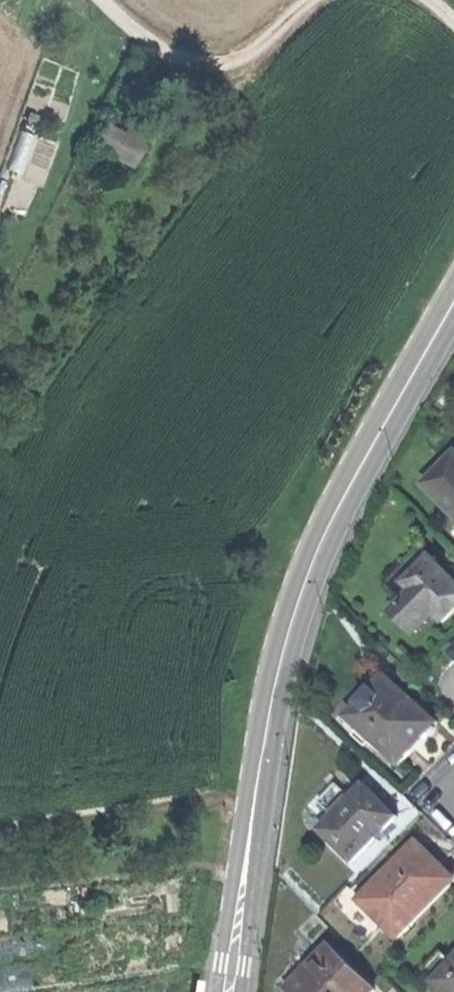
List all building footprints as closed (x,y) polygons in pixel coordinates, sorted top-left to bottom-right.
[(93,146),(128,163),(134,151),(139,141),(135,139),(123,133),(104,124),(93,146)] [(127,125),(123,133),(135,139),(139,131),(127,125)] [(453,509),(453,463),(431,486),(453,509)] [(390,584),(409,603),(412,606),(421,597),(408,584),(435,557),(425,548),(390,584)] [(446,622),(453,615),(453,577),(435,557),(408,584),(421,597),(436,611),(446,622)] [(415,632),(436,611),(421,597),(412,606),(409,603),(398,614),(415,632)] [(379,739),(404,763),(423,744),(439,727),(418,707),(422,703),(394,676),(355,716),(366,726),(379,739)] [(372,747),(379,739),(366,726),(358,734),(372,747)] [(358,862),(403,817),(389,803),(372,785),(359,798),(356,796),(339,813),(342,815),(327,830),(358,862)] [(453,887),(453,874),(442,862),(424,845),(368,901),(392,924),(405,937),(453,887)] [(377,940),(392,924),(368,901),(353,916),(377,940)] [(297,991),(380,991),(381,991),(337,948),(314,972),(296,990),(297,991)] [(440,981),(453,966),(453,957),(446,949),(427,968),(440,981)] [(449,991),(453,991),(453,966),(440,981),(439,982),(449,991)]
